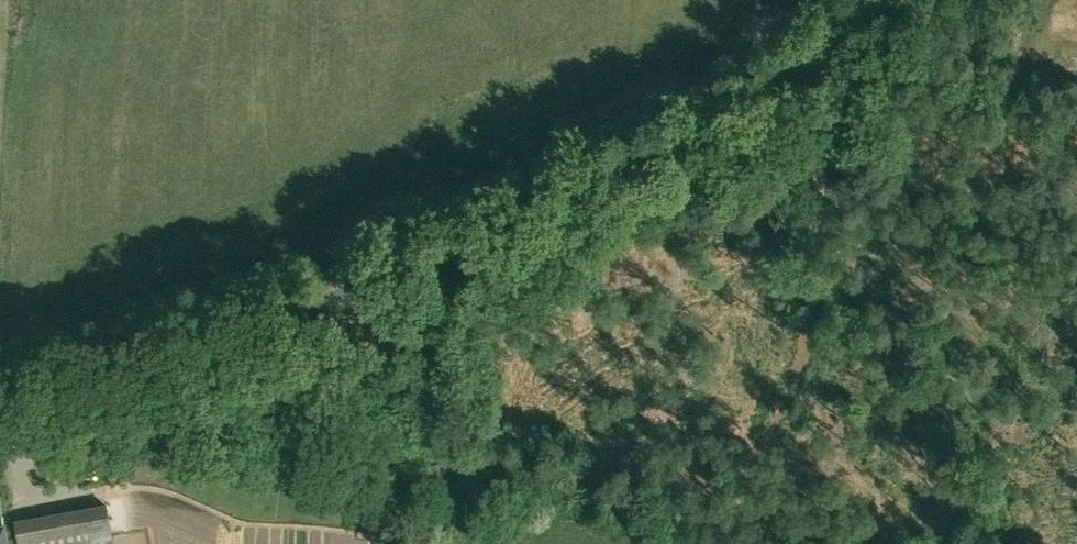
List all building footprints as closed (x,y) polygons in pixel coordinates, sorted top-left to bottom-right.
[(0,493),(0,543),(9,543),(0,493)] [(19,543),(74,543),(83,542),(84,543),(113,543),(106,505),(15,521),(19,543)]
